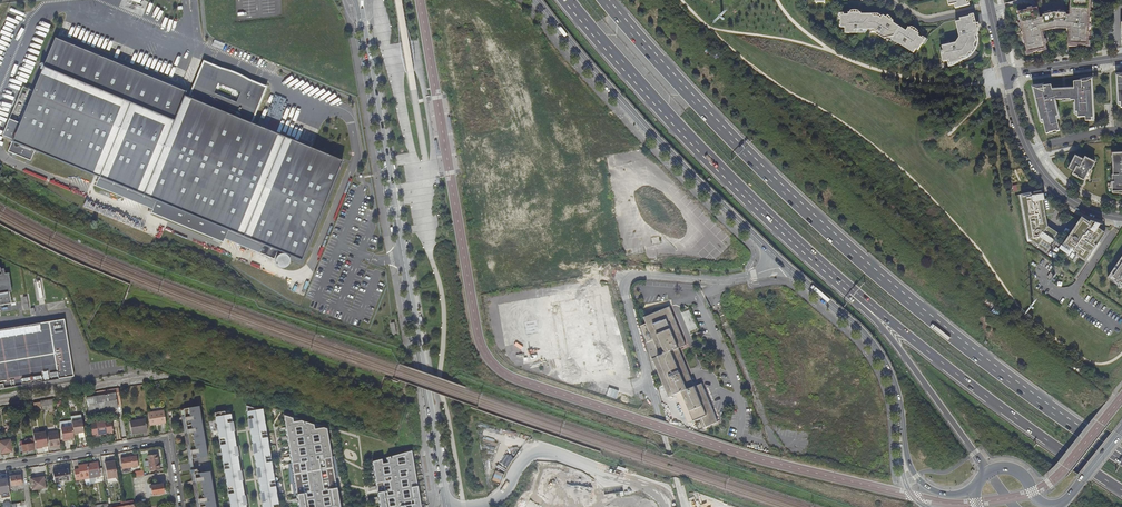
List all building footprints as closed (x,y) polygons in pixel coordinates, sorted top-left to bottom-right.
[(1038,8),(1037,7),(1018,11),(1027,53),(1038,51),(1038,52),(1047,50),(1043,31),(1056,28),(1069,28),(1069,46),(1078,46),(1078,44),(1089,45),(1090,0),(1070,0),(1070,14),(1055,14),(1040,17),(1038,8)] [(918,50),(924,39),(918,35),(919,33),(911,28),(909,27),(906,31),(893,22),(894,21),(888,18),(883,15),(881,18),(878,16),(874,16),(871,14),(861,14),(861,12),(856,12),(849,12),(849,14),(841,14),(841,27),(845,27),(845,33),(858,33),(858,29),(874,29),(877,31),(876,33),(884,38),(889,37),(913,52),(916,49),(918,50)] [(940,51),(943,62),(949,60),(950,63),(959,61),(962,61),(961,57),(967,56),(969,52),(972,52),(975,47),(974,44),(976,41),(975,35),(978,35),(977,28),(974,15),(955,19),(959,35),(961,35),(962,38),(958,44),(955,45),(955,43),(942,45),(943,50),(940,51)] [(5,131),(16,135),(11,147),(34,157),(38,147),(101,175),(97,183),(154,208),(153,211),(225,242),(226,239),(274,260),(278,251),(302,262),(345,163),(252,124),(267,89),(235,75),(204,62),(190,94),(186,93),(181,90),(183,87),(61,36),(60,38),(56,37),(33,89),(24,86),(5,131)] [(1085,120),(1094,120),(1092,78),(1074,81),(1074,88),(1052,89),(1051,84),(1032,87),(1040,119),(1042,119),(1043,122),(1046,133),(1049,132),(1049,134),(1057,132),(1057,131),(1060,130),(1057,119),(1059,119),(1055,99),(1070,99),(1070,100),(1074,100),(1075,115),(1077,115),(1078,117),(1085,116),(1085,120)] [(1113,153),(1114,174),(1112,174),(1112,182),(1111,182),(1111,187),(1113,187),(1113,192),(1121,193),(1121,153),(1113,153)] [(1084,160),(1076,156),(1069,168),(1075,171),(1073,173),(1078,175),(1078,176),(1084,180),(1086,176),(1086,175),(1090,169),(1091,169),(1095,162),(1085,157),(1084,160)] [(1047,252),(1052,244),(1051,243),(1053,239),(1051,238),(1053,236),(1055,237),(1058,233),(1048,226),(1046,216),(1053,214),(1058,207),(1047,198),(1043,199),(1041,190),(1033,192),(1034,193),(1031,194),(1031,192),(1021,194),(1029,239),(1032,241),(1038,245),(1037,246),(1047,252)] [(368,218),(372,211),(367,209),(364,215),(368,218)] [(1098,228),(1101,223),(1100,223),(1091,220),(1090,222),(1083,217),(1071,234),(1072,235),(1072,236),(1070,235),(1064,244),(1071,249),(1072,248),(1074,249),(1072,253),(1078,257),(1085,262),(1105,232),(1098,228)] [(1075,263),(1078,257),(1072,253),(1074,249),(1072,248),(1071,249),(1064,244),(1055,237),(1053,236),(1051,238),(1053,239),(1051,243),(1052,244),(1055,241),(1062,245),(1060,248),(1068,253),(1067,254),(1068,254),(1067,257),(1073,261),(1075,263)] [(1107,278),(1117,285),(1120,281),(1121,283),(1121,256),(1107,278)] [(2,306),(3,308),(8,307),(8,304),(12,304),(10,292),(13,292),(10,274),(5,275),(5,271),(0,271),(0,306),(2,306)] [(591,288),(497,304),(504,346),(520,343),(523,364),(560,358),(562,371),(604,364),(591,288)] [(703,429),(718,423),(702,385),(695,388),(679,349),(687,346),(671,308),(644,319),(647,324),(641,327),(648,344),(654,341),(660,356),(653,359),(669,398),(676,396),(688,424),(699,420),(703,429)] [(75,377),(66,323),(62,322),(62,321),(53,322),(54,324),(0,333),(0,390),(75,377)] [(118,408),(118,407),(116,393),(113,393),(109,394),(87,397),(89,412),(118,408)] [(248,419),(253,418),(254,427),(249,428),(252,443),(257,443),(258,452),(253,452),(256,468),(261,467),(262,476),(257,477),(260,493),(265,492),(266,501),(261,502),(262,506),(278,506),(277,501),(274,501),(273,492),(275,492),(273,477),(270,477),(269,468),(271,468),(269,452),(266,453),(265,444),(267,443),(265,428),(262,428),(261,424),(264,424),(261,409),(257,409),(246,405),(248,419)] [(200,408),(184,410),(192,460),(208,458),(200,408)] [(153,412),(149,413),(151,425),(162,423),(162,422),(166,421),(165,410),(153,412)] [(192,460),(184,410),(181,410),(189,460),(192,460)] [(245,506),(240,506),(239,498),(244,497),(241,481),(236,482),(235,473),(240,472),(237,458),(232,459),(231,450),(236,449),(233,434),(229,435),(227,426),(232,426),(231,418),(225,419),(225,415),(215,416),(217,431),(220,431),(221,435),(218,435),(221,451),(223,450),(225,459),(222,460),(225,475),(227,474),(229,484),(226,484),(229,499),(231,499),(233,506),(245,506)] [(335,481),(327,430),(286,418),(296,488),(296,491),(298,506),(339,506),(336,484),(335,481)] [(132,433),(148,430),(147,419),(131,421),(132,433)] [(82,420),(71,422),(72,427),(74,435),(78,435),(78,433),(84,432),(82,420)] [(110,420),(91,423),(93,436),(112,433),(110,420)] [(70,439),(74,438),(74,435),(72,427),(61,428),(63,442),(67,442),(67,439),(70,439)] [(45,432),(33,434),(35,448),(43,447),(48,446),(45,432)] [(50,447),(60,445),(58,434),(48,436),(50,447)] [(34,450),(32,439),(25,440),(26,445),(19,446),(20,452),(34,450)] [(8,440),(0,441),(0,452),(0,453),(11,452),(8,440)] [(414,506),(419,506),(412,451),(376,461),(372,462),(374,475),(374,478),(378,506),(414,506)] [(148,456),(151,471),(160,469),(158,454),(148,456)] [(138,455),(125,458),(126,468),(140,466),(138,455)] [(117,477),(115,461),(105,462),(107,478),(117,477)] [(87,464),(89,478),(90,479),(104,476),(102,468),(99,468),(99,466),(97,466),(96,462),(87,464)] [(78,470),(74,470),(75,480),(85,479),(89,478),(87,464),(78,465),(78,469),(78,470)] [(497,467),(492,480),(500,483),(505,471),(497,467)] [(55,481),(70,479),(68,469),(53,471),(55,481)] [(195,475),(200,506),(216,506),(210,473),(198,475),(198,470),(194,470),(195,475)] [(21,474),(10,476),(11,486),(23,484),(21,474)] [(192,475),(197,506),(200,506),(195,475),(192,475)] [(45,487),(43,476),(30,478),(33,489),(45,487)] [(7,479),(0,480),(0,495),(1,498),(10,497),(7,479)] [(164,488),(163,484),(151,485),(153,496),(164,494),(164,488)]
